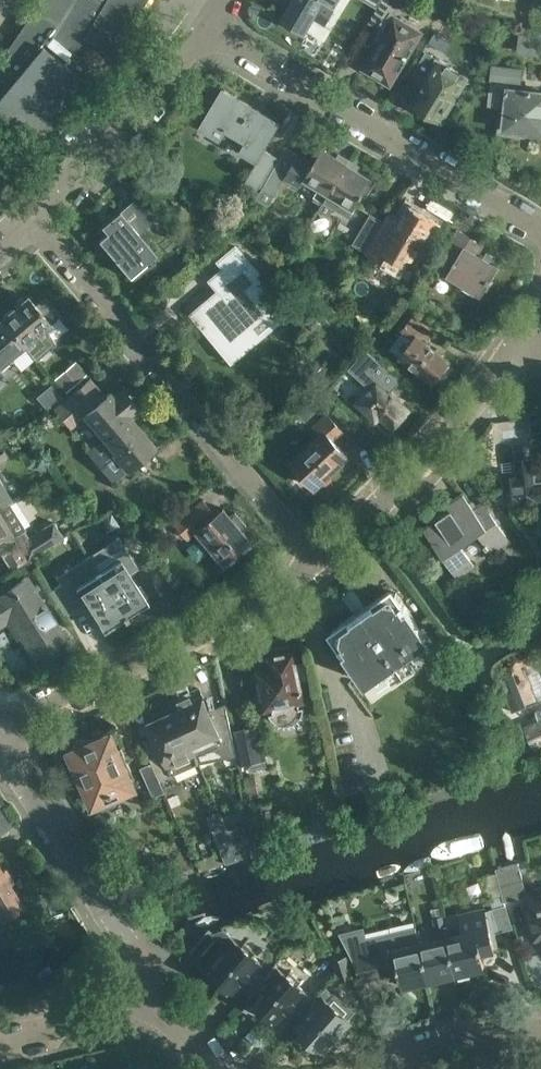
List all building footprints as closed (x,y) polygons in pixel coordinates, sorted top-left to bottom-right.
[(0,59),(0,63),(3,66),(0,69),(0,115),(35,144),(86,82),(86,81),(80,77),(89,65),(73,51),(80,42),(84,38),(112,55),(113,54),(141,7),(145,0),(37,0),(0,59)] [(323,1),(334,7),(338,0),(286,0),(291,3),(282,18),(285,20),(284,23),(292,27),(295,25),(305,31),(313,18),(324,24),(333,9),(322,3),(323,1)] [(393,14),(401,1),(399,0),(382,0),(378,7),(369,21),(380,28),(376,36),(381,39),(366,66),(390,81),(405,55),(407,57),(408,55),(407,54),(421,31),(393,14)] [(450,41),(434,32),(429,40),(445,50),(450,41)] [(524,54),(540,56),(540,37),(526,35),(524,54)] [(442,121),(453,103),(459,92),(469,76),(427,51),(415,71),(427,78),(412,103),(442,121)] [(491,89),(490,89),(488,104),(507,107),(505,127),(540,132),(540,92),(534,91),(534,90),(525,89),(525,90),(509,88),(510,80),(521,82),(522,68),(492,63),(490,80),(492,80),(491,89)] [(228,124),(238,129),(249,136),(243,147),(260,158),(247,181),(258,188),(263,179),(277,155),(264,148),(280,122),(224,88),(203,123),(222,135),(228,124)] [(274,194),(284,178),(300,187),(306,177),(320,186),(315,195),(323,200),(348,160),(339,154),(338,156),(323,147),(322,149),(318,146),(310,158),(300,152),(288,145),(281,157),(263,188),(257,197),(268,204),(274,194)] [(348,160),(323,200),(325,201),(320,208),(330,214),(334,207),(335,207),(340,198),(355,207),(356,205),(357,204),(364,192),(368,194),(375,181),(371,178),(372,177),(358,168),(359,166),(348,160)] [(156,253),(133,225),(140,219),(147,227),(159,217),(138,194),(128,204),(120,210),(119,209),(100,225),(106,231),(98,238),(129,275),(156,253)] [(402,219),(390,212),(380,229),(416,251),(435,220),(411,205),(402,219)] [(383,219),(372,213),(354,242),(366,249),(383,219)] [(159,217),(147,227),(154,234),(154,235),(165,225),(159,217)] [(459,229),(440,261),(452,268),(449,273),(481,293),(497,265),(477,253),(483,243),(459,229)] [(231,358),(247,344),(241,335),(276,306),(245,269),(249,266),(232,246),(215,261),(230,280),(192,313),(231,358)] [(308,303),(267,257),(256,268),(297,313),(308,303)] [(43,329),(60,314),(44,297),(36,305),(28,296),(2,318),(27,348),(36,359),(55,343),(43,329)] [(450,361),(423,340),(432,330),(437,323),(430,318),(423,312),(422,313),(418,319),(413,315),(404,327),(405,328),(390,347),(400,354),(434,382),(450,361)] [(4,373),(14,365),(11,361),(27,348),(2,318),(0,319),(0,377),(4,373)] [(370,385),(355,402),(376,421),(381,417),(393,428),(411,409),(390,389),(401,378),(367,349),(351,367),(370,385)] [(66,392),(85,376),(75,364),(56,380),(66,392)] [(95,387),(79,401),(77,399),(74,402),(69,397),(55,408),(71,425),(84,414),(82,412),(85,409),(106,434),(86,450),(113,482),(129,469),(128,467),(154,445),(128,414),(137,405),(123,389),(113,396),(108,391),(103,396),(95,387)] [(312,398),(298,411),(306,420),(320,407),(312,398)] [(322,434),(293,461),(315,486),(322,480),(323,481),(331,474),(330,473),(349,455),(333,439),(343,430),(327,414),(314,425),(322,434)] [(6,436),(12,432),(4,420),(0,423),(0,428),(6,436)] [(13,453),(3,438),(0,440),(0,462),(13,453)] [(517,475),(503,476),(505,492),(506,502),(521,501),(521,503),(536,502),(532,467),(517,468),(517,475)] [(1,506),(11,501),(12,500),(0,480),(0,507),(1,506)] [(506,502),(505,492),(490,494),(497,503),(506,502)] [(451,510),(423,529),(456,576),(474,564),(461,545),(478,533),(485,544),(484,545),(487,549),(488,548),(491,552),(510,539),(484,502),(474,508),(463,493),(447,505),(451,510)] [(189,537),(198,530),(226,563),(253,540),(244,530),(248,525),(236,510),(231,514),(224,507),(216,513),(202,497),(174,521),(189,537)] [(1,506),(0,507),(0,549),(16,541),(16,542),(17,544),(1,554),(2,554),(11,569),(62,536),(64,535),(56,522),(31,537),(27,530),(28,529),(11,501),(1,506)] [(134,531),(142,540),(151,532),(143,523),(134,531)] [(118,536),(87,556),(126,617),(128,616),(127,615),(148,602),(145,597),(147,596),(139,584),(137,586),(129,573),(138,567),(118,536)] [(126,617),(87,556),(56,576),(60,583),(49,590),(64,615),(85,602),(103,631),(106,629),(104,626),(121,615),(124,619),(126,617)] [(29,559),(18,566),(23,574),(34,567),(29,559)] [(8,616),(35,658),(67,638),(36,589),(40,586),(37,583),(33,584),(28,576),(13,586),(9,579),(0,585),(0,621),(8,616)] [(427,636),(397,593),(387,590),(365,606),(355,613),(333,629),(331,638),(362,680),(372,681),(391,668),(411,654),(426,644),(427,636)] [(467,599),(458,605),(467,620),(476,614),(467,599)] [(270,666),(258,669),(262,692),(256,693),(258,706),(264,705),(265,708),(269,708),(269,712),(271,716),(274,719),(276,721),(280,723),(285,724),(289,723),(294,722),(297,720),(300,717),(302,713),(303,709),(303,705),(303,701),(305,700),(295,651),(268,657),(270,666)] [(533,699),(540,696),(540,674),(534,655),(518,661),(533,699)] [(232,731),(227,708),(215,713),(200,687),(172,700),(176,710),(195,751),(196,752),(233,738),(232,731)] [(523,726),(531,748),(540,744),(540,708),(532,712),(536,721),(523,726)] [(196,752),(195,751),(176,710),(148,722),(161,747),(149,752),(154,763),(159,772),(162,778),(200,763),(199,760),(196,752)] [(260,726),(232,731),(233,738),(239,764),(267,758),(260,726)] [(74,743),(74,746),(70,747),(80,769),(77,771),(76,774),(75,777),(76,780),(77,782),(79,784),(82,785),(86,785),(86,784),(96,807),(135,791),(127,772),(131,770),(122,747),(118,749),(110,730),(106,732),(104,731),(102,730),(99,731),(97,732),(95,733),(94,735),(93,737),(87,740),(84,739),(80,739),(78,740),(76,742),(74,743)] [(167,789),(159,772),(154,763),(141,769),(154,796),(167,789)] [(259,792),(255,775),(244,777),(247,795),(259,792)] [(8,814),(1,805),(0,806),(0,834),(16,824),(13,820),(8,814)] [(216,808),(203,813),(222,860),(237,856),(216,808)] [(239,821),(225,826),(237,856),(251,851),(239,821)] [(527,894),(519,861),(495,868),(497,875),(504,900),(527,894)] [(1,917),(22,905),(9,883),(12,880),(4,867),(0,869),(0,915),(1,917)] [(497,875),(481,879),(485,897),(490,895),(494,906),(492,907),(498,931),(513,927),(506,903),(505,904),(504,900),(497,875)] [(530,891),(533,909),(529,910),(535,940),(540,939),(540,888),(530,891)] [(438,906),(429,908),(434,930),(444,928),(441,915),(440,915),(438,906)] [(461,922),(445,926),(447,937),(455,973),(456,975),(474,970),(473,969),(485,966),(481,952),(496,948),(491,927),(486,906),(459,912),(461,922)] [(300,912),(290,916),(299,934),(306,924),(300,912)] [(211,931),(195,950),(207,959),(209,957),(213,962),(207,969),(233,992),(240,984),(250,993),(263,979),(253,970),(260,962),(253,956),(256,952),(245,942),(242,946),(224,930),(215,934),(211,931)] [(447,937),(420,943),(429,979),(455,973),(447,937)] [(429,979),(420,943),(376,953),(380,974),(399,970),(402,985),(429,979)] [(352,956),(360,981),(373,977),(364,952),(352,956)] [(346,956),(333,960),(340,980),(352,977),(346,956)] [(249,995),(253,998),(278,1021),(286,1014),(295,1022),(309,1006),(301,998),(307,992),(300,985),(303,982),(292,971),(289,974),(277,964),(266,976),(270,979),(267,982),(263,979),(250,993),(249,995)] [(327,995),(297,1027),(323,1051),(352,1018),(345,1011),(348,1007),(338,998),(334,1002),(327,995)]
